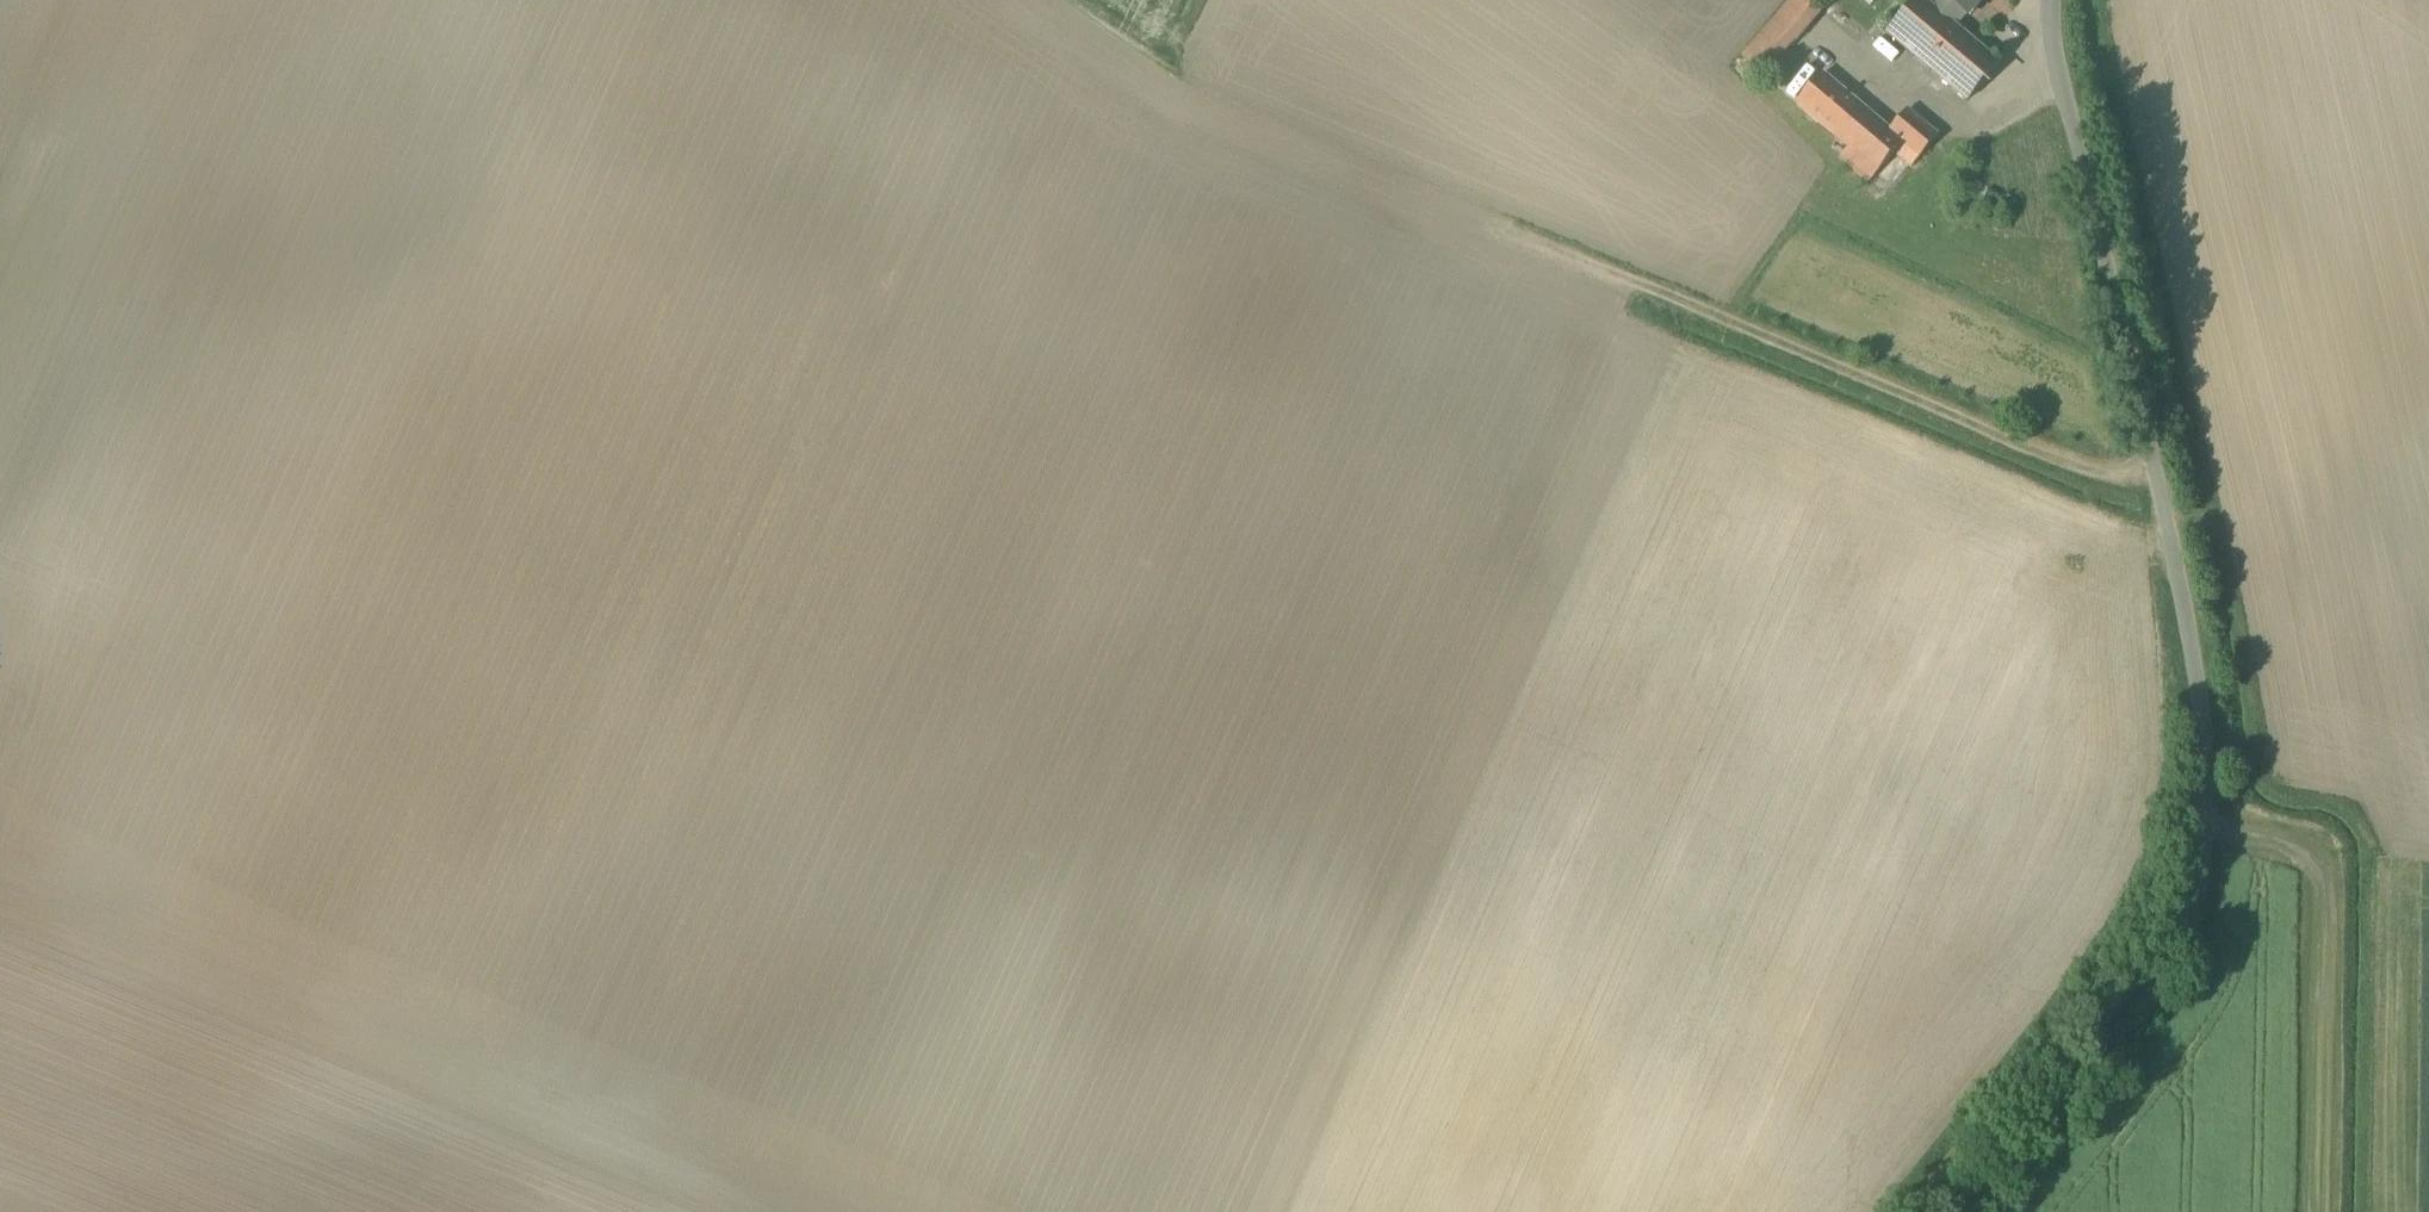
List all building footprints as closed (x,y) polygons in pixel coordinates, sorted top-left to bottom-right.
[(1908,0),(1904,0),(1874,38),(1950,101),(1985,60),(1908,0)] [(1955,28),(1979,0),(1922,0),(1955,28)] [(1815,75),(1784,109),(1836,154),(1830,161),(1864,190),(1885,162),(1902,172),(1925,147),(1890,117),(1879,128),(1815,75)]
